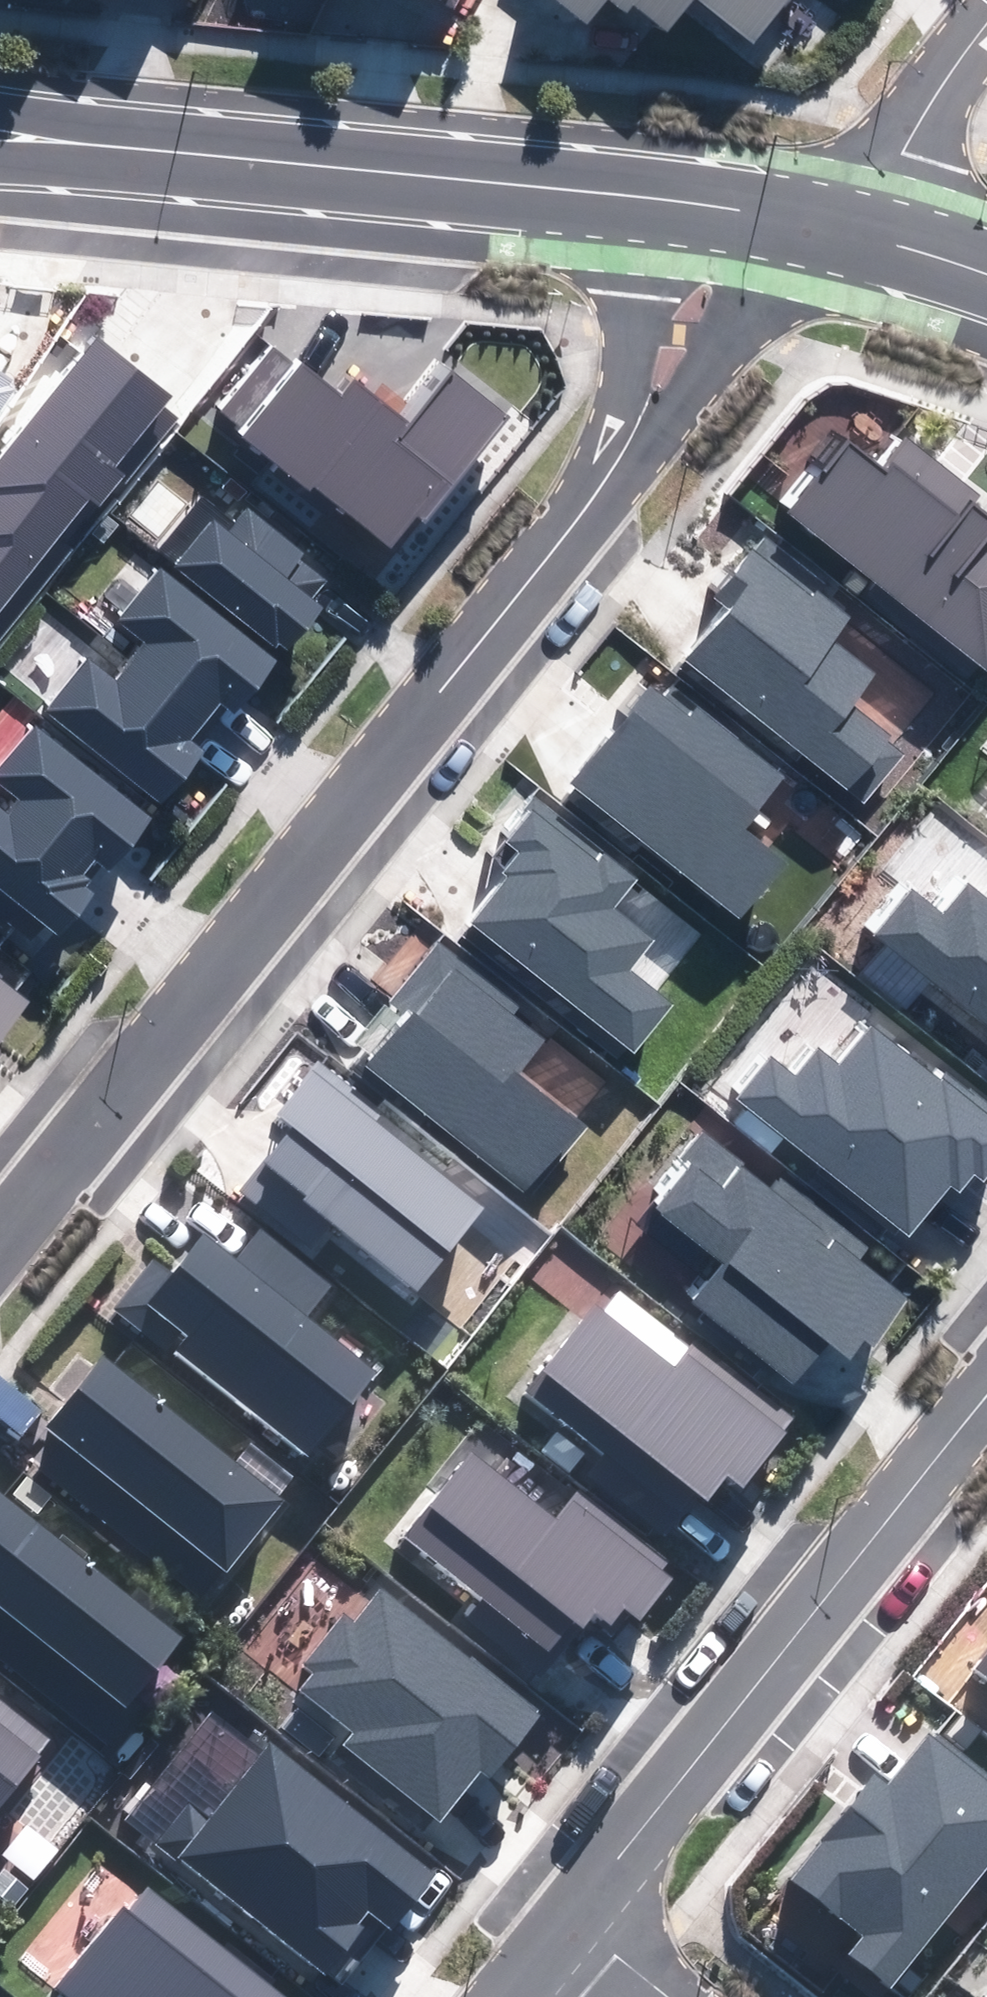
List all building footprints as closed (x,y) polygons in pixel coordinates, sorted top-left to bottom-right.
[(444,34),(461,0),(376,0),(444,34)] [(587,20),(603,0),(562,0),(587,20)] [(625,12),(633,2),(667,29),(690,0),(611,0),(625,12)] [(752,44),(787,0),(697,0),(752,44)] [(100,342),(0,464),(0,607),(89,498),(97,504),(124,470),(117,464),(170,399),(100,342)] [(277,344),(220,413),(313,488),(314,486),(397,553),(507,418),(456,376),(413,429),(353,380),(340,395),(277,344)] [(19,390),(0,377),(0,418),(19,390)] [(783,510),(986,671),(986,522),(970,508),(978,498),(908,443),(886,471),(853,445),(826,477),(816,469),(783,510)] [(303,553),(249,509),(228,535),(212,523),(176,567),(283,655),(321,608),(310,599),(325,582),(297,560),(303,553)] [(857,611),(766,539),(718,599),(733,611),(689,667),(862,803),(905,749),(850,706),(876,673),(834,640),(857,611)] [(272,663),(157,571),(118,619),(147,643),(113,685),(84,661),(45,708),(159,801),(200,751),(188,741),(222,699),(234,709),(272,663)] [(689,719),(651,688),(573,786),(738,917),(783,860),(743,828),(785,776),(699,707),(689,719)] [(34,727),(0,768),(0,784),(20,800),(6,818),(0,813),(0,885),(58,932),(92,891),(77,879),(95,857),(110,869),(150,821),(34,727)] [(635,876),(542,802),(509,842),(522,853),(505,875),(510,879),(475,924),(635,1051),(671,1006),(627,971),(651,940),(610,908),(635,876)] [(878,932),(986,1019),(986,900),(971,888),(947,918),(912,890),(878,932)] [(516,1006),(437,943),(394,998),(412,1013),(369,1067),(526,1192),(578,1127),(514,1076),(543,1040),(510,1014),(516,1006)] [(20,997),(0,981),(0,1021),(20,997)] [(741,1100),(909,1234),(948,1185),(955,1191),(970,1172),(982,1181),(986,1174),(986,1105),(949,1075),(942,1084),(874,1030),(844,1067),(822,1050),(798,1080),(773,1060),(741,1100)] [(384,1113),(320,1063),(277,1116),(293,1129),(243,1192),(317,1250),(337,1225),(419,1290),(483,1210),(375,1124),(384,1113)] [(773,1189),(703,1133),(683,1157),(694,1165),(658,1210),(725,1264),(693,1303),(793,1382),(828,1338),(858,1362),(910,1297),(859,1257),(868,1245),(782,1177),(773,1189)] [(239,1262),(207,1237),(173,1278),(154,1263),(120,1305),(310,1455),(377,1371),(307,1316),(329,1288),(261,1234),(239,1262)] [(596,1306),(525,1395),(600,1455),(621,1429),(706,1497),(727,1472),(742,1483),(794,1418),(698,1341),(676,1369),(596,1306)] [(284,1500),(103,1357),(47,1427),(227,1571),(284,1500)] [(471,1455),(407,1535),(549,1648),(573,1618),(599,1639),(624,1608),(640,1621),(672,1580),(659,1570),(667,1560),(578,1489),(553,1521),(471,1455)] [(0,1490),(0,1607),(126,1707),(183,1635),(0,1490)] [(313,1673),(301,1688),(356,1732),(347,1743),(441,1817),(480,1767),(489,1774),(537,1714),(380,1589),(353,1623),(345,1617),(306,1666),(313,1673)] [(972,1671),(986,1684),(986,1653),(972,1671)] [(49,1741),(0,1702),(0,1802),(49,1741)] [(796,1880),(864,1937),(850,1954),(887,1985),(975,1881),(986,1891),(986,1774),(935,1731),(888,1787),(880,1780),(796,1880)] [(188,1803),(158,1840),(325,1973),(375,1912),(393,1926),(436,1872),(274,1744),(211,1821),(188,1803)] [(55,1986),(69,1996),(283,1996),(139,1882),(55,1986)]
